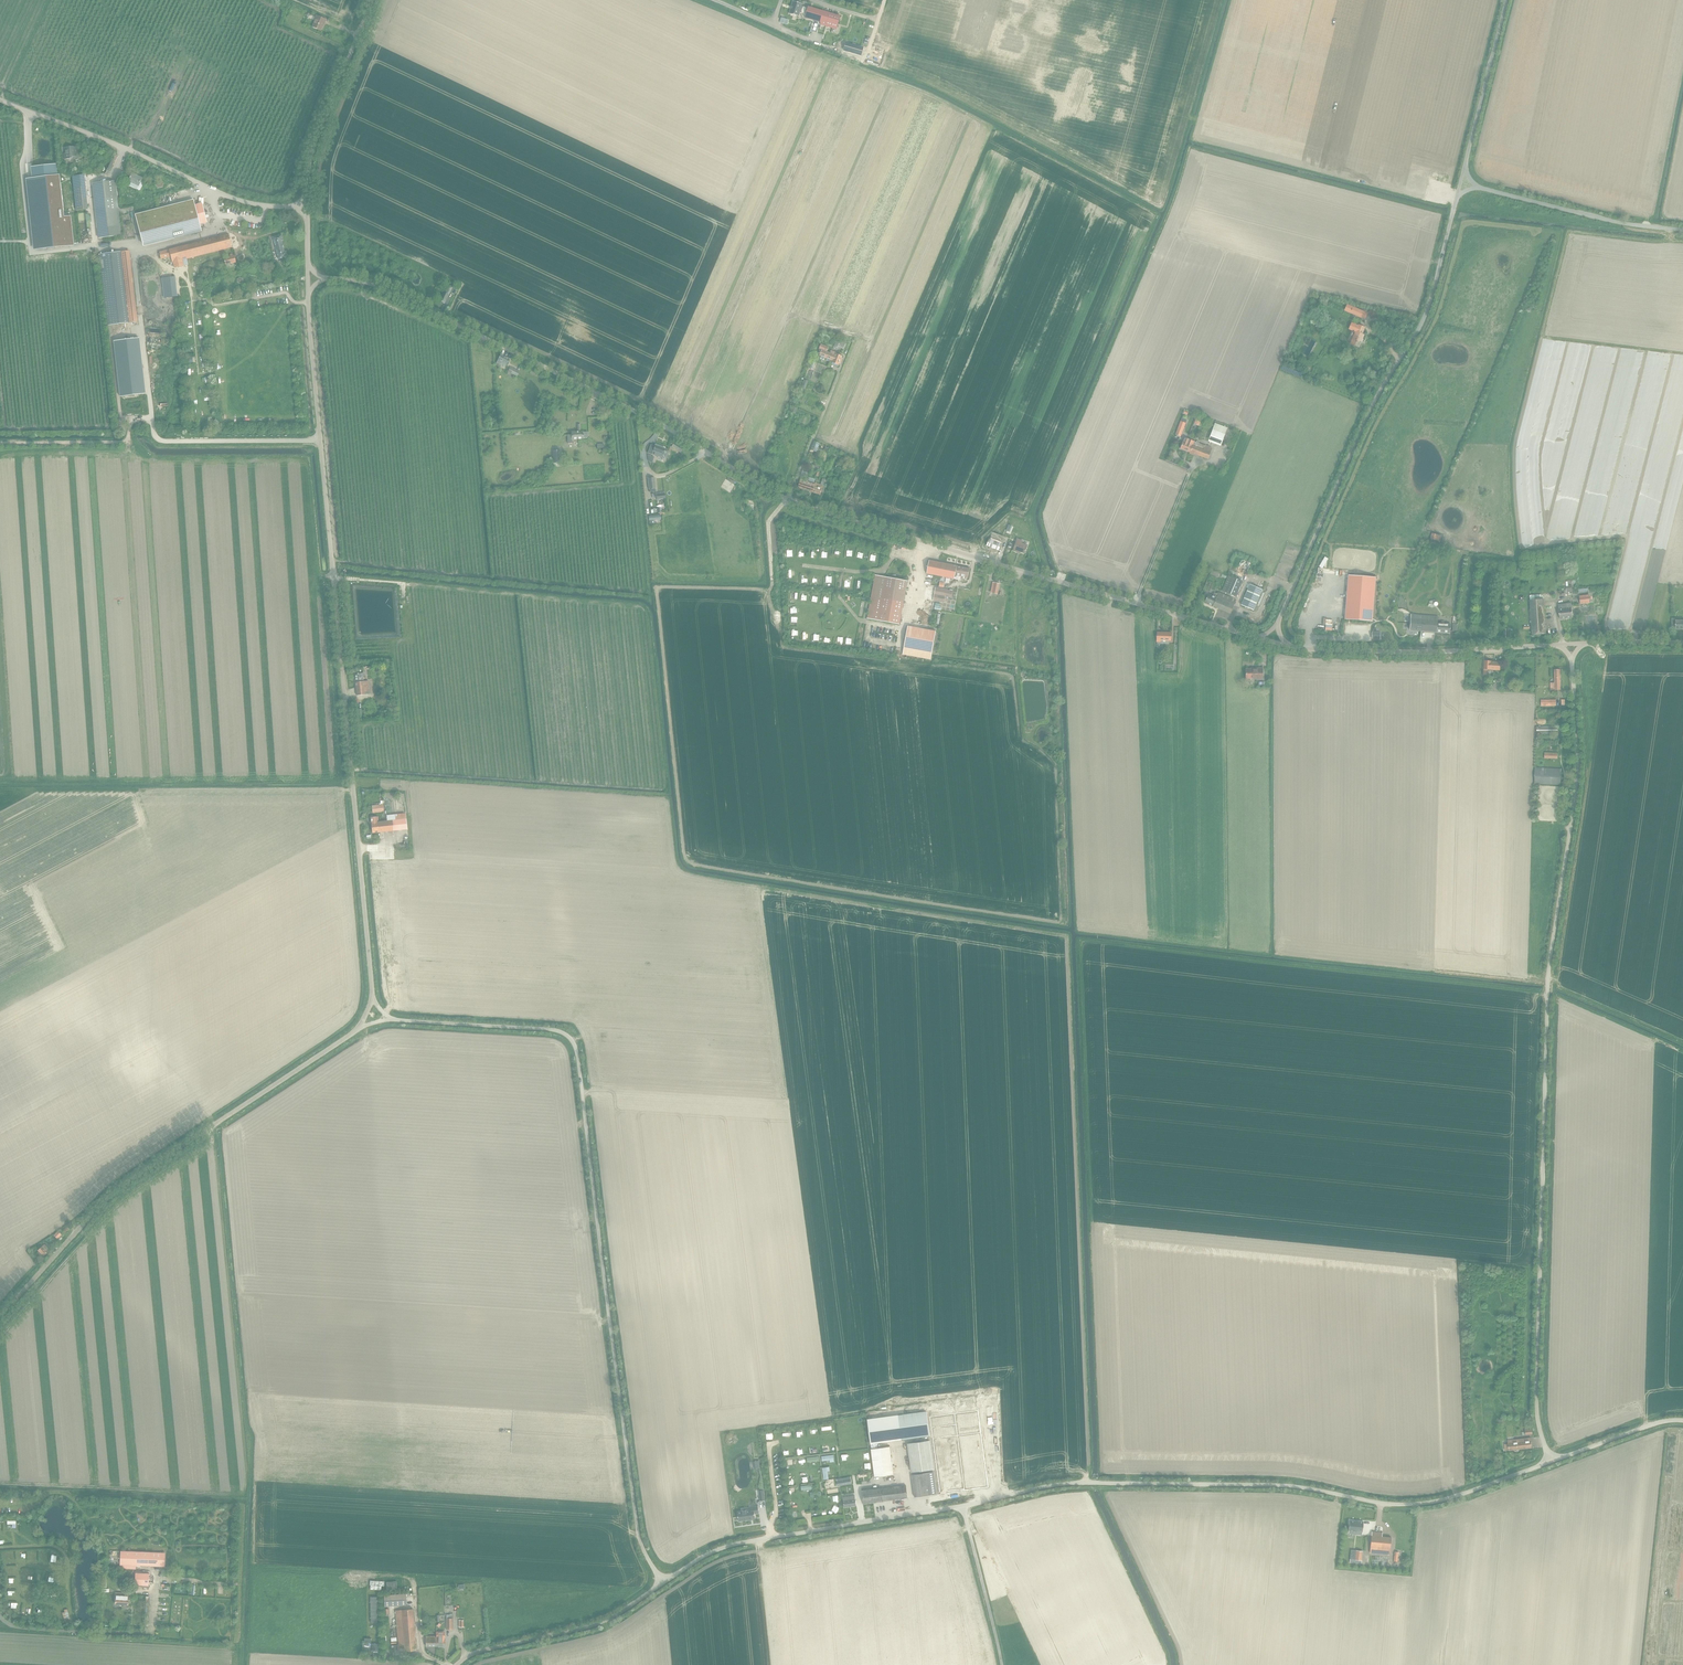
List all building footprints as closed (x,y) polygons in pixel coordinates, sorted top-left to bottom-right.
[(793,1),(789,14),(798,16),(800,12),(806,14),(805,17),(821,22),(824,11),(808,7),(808,8),(802,6),(802,4),(793,1)] [(821,22),(820,24),(826,26),(829,13),(824,11),(821,22)] [(829,13),(826,26),(831,27),(835,14),(829,13)] [(835,14),(831,27),(837,29),(840,16),(835,14)] [(326,20),(326,19),(316,15),(315,18),(316,19),(312,27),(320,30),(323,24),(324,24),(326,20)] [(864,53),(867,45),(849,40),(847,48),(864,53)] [(70,156),(77,156),(76,148),(71,148),(71,147),(64,147),(65,153),(63,153),(64,159),(71,158),(70,156)] [(32,178),(26,179),(33,249),(73,245),(70,218),(63,219),(58,175),(57,176),(55,164),(30,167),(32,178)] [(129,181),(127,185),(140,191),(144,184),(140,182),(142,178),(132,173),(129,181)] [(75,210),(87,209),(84,175),(72,176),(75,210)] [(120,235),(116,198),(115,181),(93,183),(98,238),(120,235)] [(136,215),(144,246),(201,231),(199,224),(206,222),(202,204),(195,205),(194,200),(179,204),(136,215)] [(228,234),(159,251),(161,259),(164,258),(171,256),(172,263),(173,262),(174,268),(188,264),(187,258),(232,247),(228,234)] [(283,240),(281,235),(272,237),(278,259),(287,257),(285,251),(284,252),(281,240),(283,240)] [(116,252),(98,254),(107,325),(124,323),(137,322),(128,250),(116,252)] [(225,265),(235,262),(238,261),(236,252),(229,253),(230,255),(223,257),(225,265)] [(175,276),(162,278),(164,298),(177,296),(175,276)] [(443,292),(440,300),(445,302),(450,292),(453,293),(457,285),(454,284),(452,287),(448,285),(445,293),(443,292)] [(1347,304),(1344,310),(1352,314),(1352,313),(1357,315),(1357,316),(1365,319),(1367,313),(1347,304)] [(1351,323),(1349,329),(1355,332),(1350,344),(1358,347),(1359,344),(1360,344),(1362,339),(1364,334),(1362,334),(1365,327),(1358,325),(1351,323)] [(139,338),(114,341),(120,396),(145,393),(139,338)] [(838,347),(839,347),(844,349),(846,342),(836,338),(833,347),(837,348),(838,347)] [(819,349),(821,350),(819,355),(833,361),(832,362),(839,365),(842,356),(836,353),(836,352),(831,350),(830,353),(827,351),(828,347),(821,344),(819,349)] [(505,367),(509,358),(501,354),(496,363),(505,367)] [(519,371),(517,370),(510,367),(508,372),(517,376),(519,371)] [(1181,421),(1178,429),(1182,431),(1186,423),(1181,421)] [(1221,446),(1227,428),(1215,423),(1208,441),(1221,446)] [(567,434),(568,443),(572,443),(572,439),(583,438),(587,438),(587,431),(583,432),(583,431),(580,431),(580,424),(577,424),(577,431),(571,432),(571,434),(567,434)] [(1189,444),(1190,439),(1184,437),(1180,448),(1190,452),(1192,446),(1188,445),(1188,444),(1189,444)] [(1190,452),(1189,453),(1193,455),(1194,453),(1208,459),(1212,448),(1190,439),(1189,444),(1188,444),(1188,445),(1192,446),(1190,452)] [(814,441),(810,449),(815,451),(819,443),(814,441)] [(650,444),(647,453),(652,454),(653,451),(655,452),(653,455),(665,459),(668,451),(664,450),(665,448),(655,445),(654,446),(650,444)] [(828,451),(827,454),(833,456),(835,451),(826,446),(824,450),(828,451)] [(552,450),(553,462),(560,462),(560,450),(552,450)] [(798,487),(813,492),(816,483),(801,478),(798,487)] [(820,494),(823,485),(824,481),(822,481),(820,485),(816,483),(813,492),(820,494)] [(1024,553),(1027,545),(1021,543),(1022,540),(1017,538),(1013,551),(1017,552),(1018,551),(1024,553)] [(926,573),(954,579),(960,580),(961,576),(967,577),(969,568),(929,560),(926,573)] [(899,624),(903,602),(907,581),(875,575),(867,618),(899,624)] [(1236,597),(1242,581),(1228,575),(1222,591),(1236,597)] [(1375,582),(1349,580),(1345,624),(1371,626),(1375,582)] [(998,594),(1000,583),(993,582),(990,592),(998,594)] [(1253,610),(1262,590),(1250,584),(1241,605),(1253,610)] [(951,597),(953,591),(926,586),(922,605),(931,607),(932,599),(942,601),(943,596),(951,597)] [(1230,614),(1236,600),(1218,592),(1217,593),(1214,592),(1213,596),(1208,594),(1205,602),(1230,614)] [(1543,593),(1529,594),(1532,635),(1546,634),(1543,593)] [(1589,594),(1580,595),(1581,603),(1590,602),(1589,594)] [(1560,619),(1573,617),(1571,603),(1565,604),(1566,608),(1559,609),(1560,619)] [(1450,632),(1450,624),(1439,623),(1439,620),(1437,620),(1438,612),(1435,611),(1435,616),(1411,614),(1410,629),(1450,632)] [(907,626),(902,654),(931,659),(936,631),(907,626)] [(1171,641),(1171,632),(1157,632),(1157,642),(1161,642),(1161,640),(1171,641)] [(1501,671),(1501,662),(1492,662),(1492,660),(1484,660),(1484,669),(1484,675),(1487,675),(1487,670),(1501,671)] [(1262,678),(1262,667),(1253,667),(1253,669),(1246,669),(1246,678),(1262,678)] [(1551,690),(1561,690),(1560,669),(1554,669),(1555,683),(1550,683),(1551,690)] [(362,673),(354,673),(357,695),(369,694),(368,681),(363,681),(362,673)] [(1560,784),(1561,769),(1535,768),(1534,783),(1560,784)] [(407,829),(406,819),(405,813),(386,815),(387,821),(377,822),(377,820),(378,820),(378,817),(370,817),(372,833),(407,829)] [(45,1245),(43,1247),(42,1247),(41,1247),(40,1247),(40,1248),(39,1248),(39,1249),(39,1250),(39,1251),(42,1254),(48,1248),(45,1245)] [(870,1443),(929,1435),(926,1411),(867,1419),(870,1443)] [(1532,1447),(1531,1437),(1513,1439),(1514,1442),(1508,1443),(1504,1444),(1505,1450),(1509,1449),(1509,1450),(1532,1447)] [(907,1444),(911,1472),(933,1469),(930,1441),(907,1444)] [(871,1449),(874,1474),(874,1476),(893,1474),(889,1446),(871,1449)] [(933,1472),(920,1474),(911,1475),(914,1497),(936,1494),(933,1472)] [(851,1477),(836,1479),(837,1486),(852,1484),(851,1477)] [(863,1504),(907,1497),(905,1485),(861,1491),(863,1504)] [(844,1507),(856,1505),(855,1495),(843,1497),(844,1507)] [(743,1515),(738,1516),(738,1521),(755,1519),(755,1514),(759,1513),(758,1505),(753,1506),(754,1509),(742,1510),(743,1515)] [(1350,1520),(1349,1530),(1358,1531),(1358,1534),(1362,1534),(1363,1521),(1350,1520)] [(1390,1554),(1391,1537),(1382,1536),(1382,1533),(1371,1532),(1370,1552),(1390,1554)] [(1407,1548),(1408,1539),(1395,1537),(1395,1546),(1407,1548)] [(165,1553),(120,1551),(120,1564),(164,1566),(165,1553)] [(1360,1564),(1361,1551),(1355,1551),(1355,1557),(1352,1557),(1351,1563),(1360,1564)] [(148,1585),(149,1573),(135,1572),(134,1585),(148,1585)] [(128,1604),(128,1593),(115,1592),(115,1604),(128,1604)] [(405,1593),(383,1595),(384,1606),(406,1604),(405,1593)] [(413,1608),(396,1610),(397,1630),(398,1645),(395,1645),(396,1651),(416,1649),(415,1629),(413,1608)] [(436,1631),(436,1633),(436,1646),(445,1646),(445,1631),(436,1631)] [(436,1633),(436,1636),(426,1636),(426,1646),(436,1646),(436,1633)]
